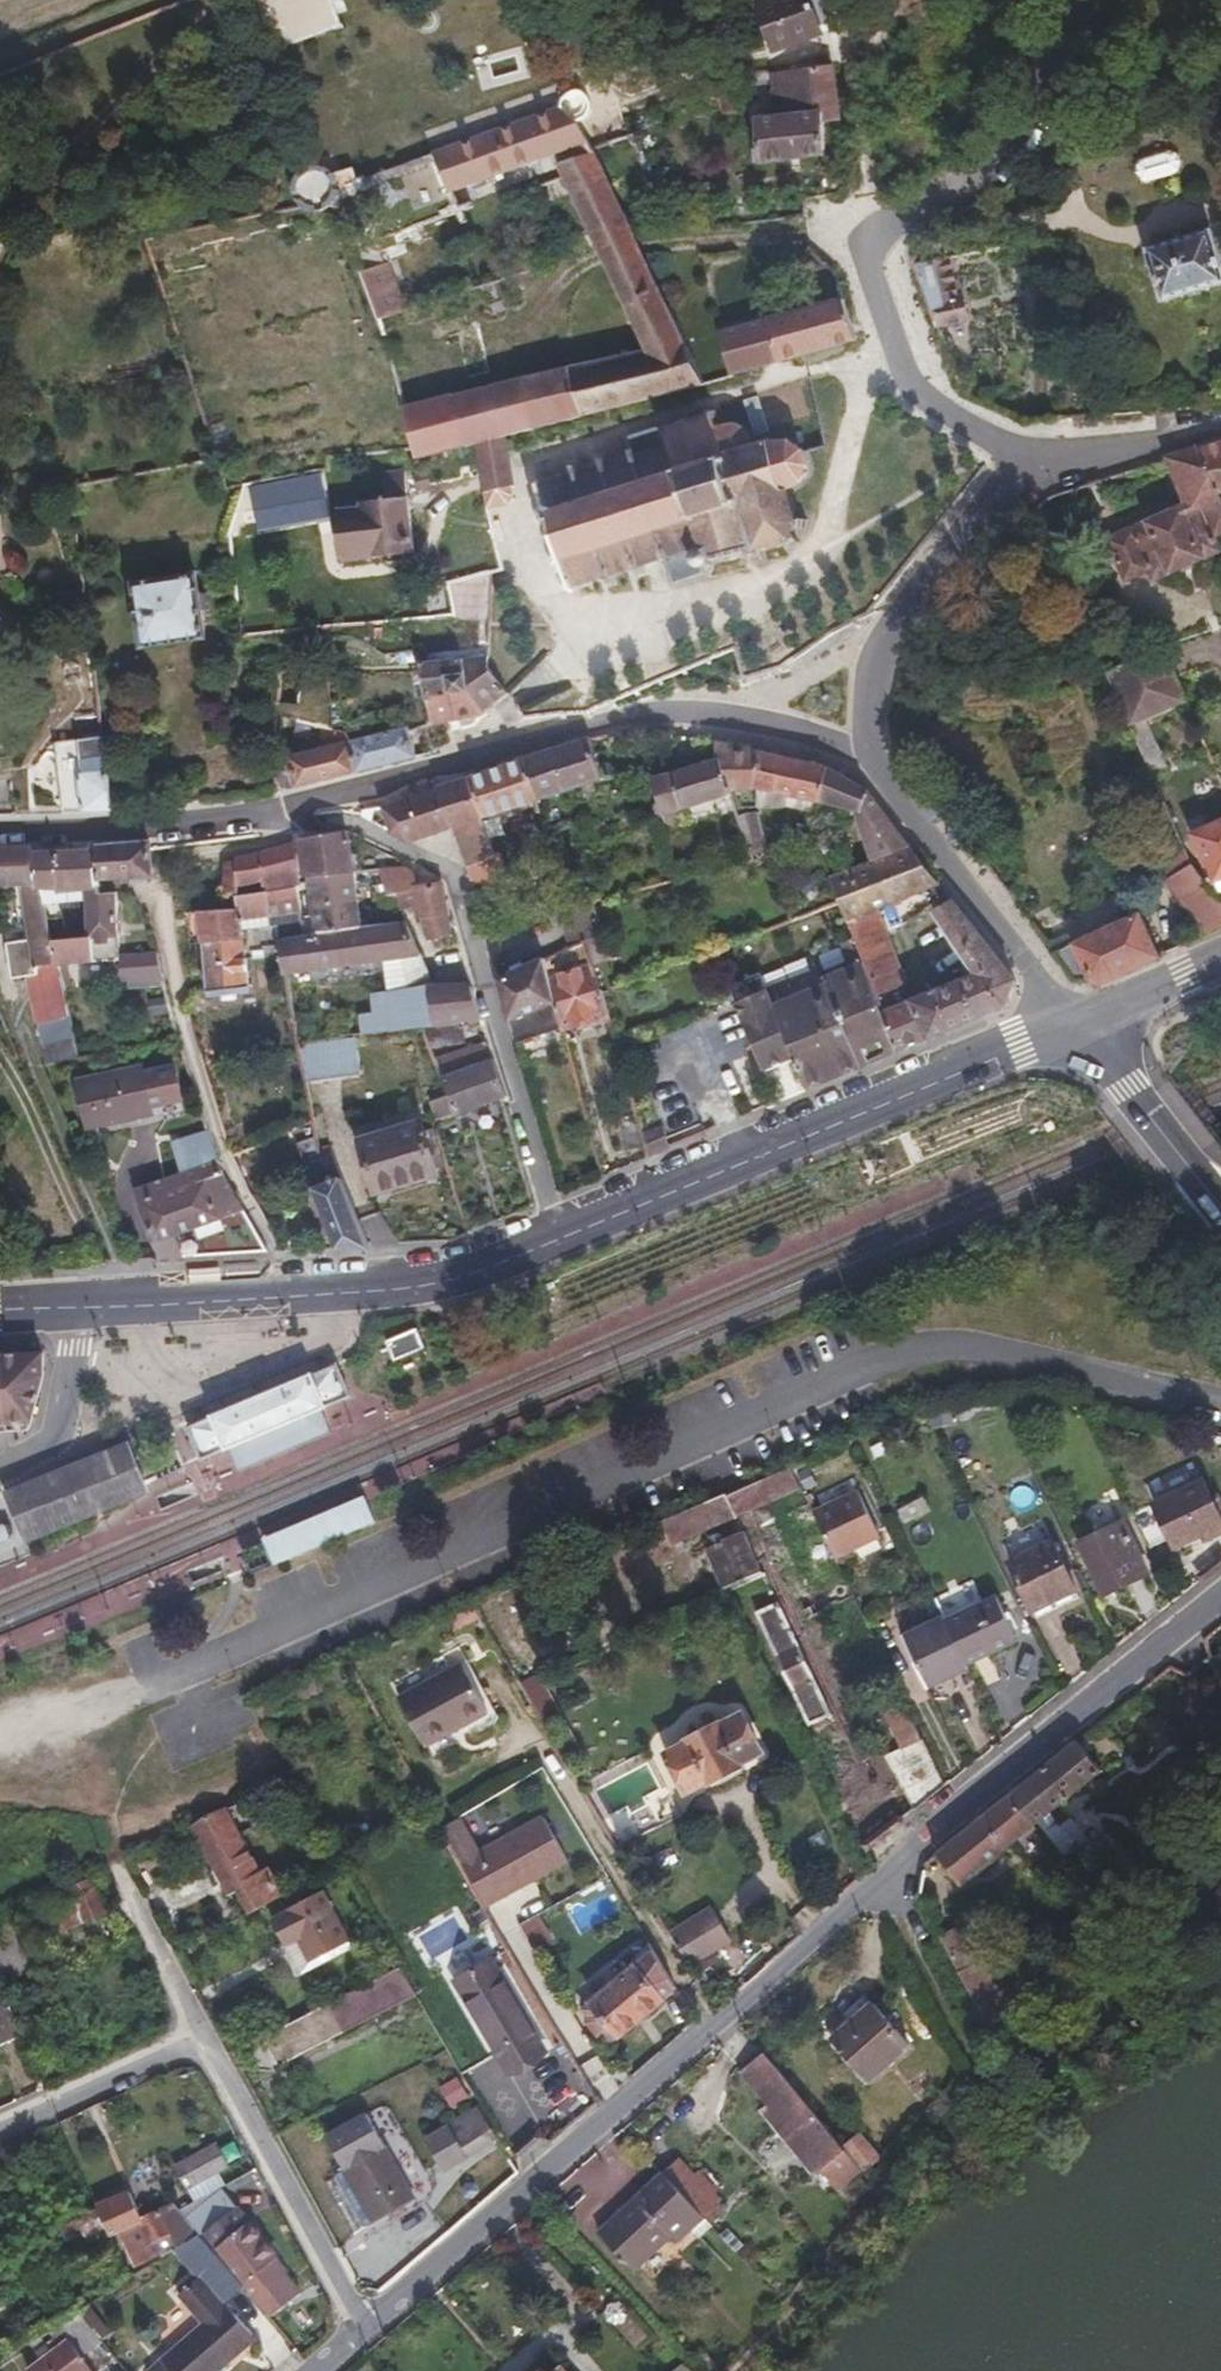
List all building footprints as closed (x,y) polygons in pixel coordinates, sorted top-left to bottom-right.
[(809,0),(747,0),(765,52),(820,33),(809,0)] [(839,120),(831,68),(788,74),(793,109),(782,111),(783,118),(753,122),(759,164),(828,156),(824,123),(839,120)] [(591,147),(582,128),(589,127),(595,123),(598,114),(597,107),(593,100),(588,97),(582,96),(575,98),(569,103),(566,113),(434,157),(449,194),(568,155),(591,147)] [(591,147),(568,155),(573,165),(596,157),(595,155),(591,147)] [(561,170),(648,356),(405,418),(415,454),(417,463),(478,447),(506,440),(706,389),(703,384),(686,347),(596,157),(573,165),(561,170)] [(339,193),(338,185),(333,177),(325,171),(316,170),(308,171),(300,176),(294,185),(293,194),(294,201),(300,210),(310,215),(317,216),(326,214),(330,211),(335,205),(338,200),(339,193)] [(1161,239),(1172,292),(1220,282),(1220,227),(1161,239)] [(951,296),(938,260),(914,269),(936,328),(966,317),(957,294),(951,296)] [(388,268),(362,277),(380,324),(405,316),(388,268)] [(718,339),(733,378),(855,344),(843,302),(715,333),(718,339)] [(718,339),(686,347),(703,384),(733,378),(718,339)] [(405,418),(402,408),(395,410),(398,420),(405,418)] [(633,462),(536,491),(552,541),(567,593),(574,591),(644,570),(665,564),(673,592),(705,583),(703,576),(711,574),(709,566),(787,543),(797,528),(787,494),(802,488),(807,471),(802,452),(785,445),(769,446),(752,450),(750,442),(751,437),(744,428),(735,427),(718,431),(714,417),(627,442),(633,462)] [(506,440),(478,447),(489,511),(492,510),(505,507),(507,507),(510,499),(509,490),(515,489),(506,440)] [(1198,455),(1218,500),(1220,499),(1220,448),(1198,455)] [(1169,463),(1188,508),(1110,541),(1127,582),(1150,572),(1154,582),(1220,554),(1215,541),(1220,538),(1220,508),(1218,500),(1198,455),(1169,463)] [(386,503),(352,507),(353,515),(337,517),(343,568),(416,559),(406,475),(384,478),(386,503)] [(324,477),(264,487),(269,523),(330,514),(324,477)] [(198,579),(138,587),(145,650),(206,642),(198,579)] [(450,622),(447,587),(432,590),(435,624),(450,622)] [(1136,706),(1145,724),(1148,723),(1187,705),(1164,650),(1138,662),(1145,678),(1134,683),(1142,704),(1136,706)] [(1123,712),(1136,706),(1142,704),(1134,683),(1145,678),(1138,662),(1120,670),(1127,685),(1114,691),(1123,712)] [(422,672),(437,733),(444,732),(479,725),(510,702),(511,701),(506,695),(488,672),(488,664),(422,672)] [(1127,685),(1120,670),(1106,675),(1114,691),(1127,685)] [(1161,753),(1148,723),(1145,724),(1132,730),(1147,760),(1161,753)] [(418,763),(410,737),(409,734),(352,749),(357,779),(418,763)] [(553,757),(561,799),(602,786),(591,745),(553,757)] [(740,796),(730,757),(728,751),(715,748),(720,769),(728,799),(740,796)] [(357,779),(352,749),(290,764),(296,794),(357,779)] [(526,765),(537,807),(561,799),(553,757),(526,765)] [(749,793),(762,759),(730,757),(740,796),(749,793)] [(749,793),(754,792),(804,804),(809,805),(827,773),(762,758),(762,759),(749,793)] [(79,779),(84,819),(113,818),(107,763),(82,766),(83,778),(79,779)] [(484,824),(537,807),(526,765),(471,783),(484,824)] [(720,769),(672,780),(679,815),(730,804),(728,799),(720,769)] [(827,773),(809,805),(823,813),(845,826),(847,830),(869,796),(827,773)] [(649,784),(656,819),(679,815),(672,780),(649,784)] [(411,848),(431,841),(465,830),(481,824),(484,824),(471,783),(385,812),(392,837),(411,848)] [(847,830),(854,838),(874,866),(910,851),(869,796),(847,830)] [(373,826),(375,814),(366,816),(365,822),(373,826)] [(465,830),(467,871),(494,861),(481,824),(465,830)] [(560,828),(562,837),(569,836),(567,827),(560,828)] [(746,828),(736,831),(742,851),(748,874),(762,871),(759,861),(752,833),(747,834),(746,828)] [(1197,840),(1218,888),(1220,886),(1220,829),(1197,840)] [(303,849),(309,886),(355,880),(349,841),(346,840),(303,849)] [(100,883),(100,884),(152,880),(153,879),(152,869),(151,864),(150,854),(150,850),(96,853),(96,857),(98,883),(100,883)] [(237,866),(238,903),(298,891),(303,890),(297,850),(237,866)] [(880,914),(940,889),(910,851),(874,866),(837,880),(841,901),(843,909),(849,926),(880,914)] [(29,891),(38,942),(43,971),(51,970),(52,976),(63,975),(63,971),(58,947),(49,892),(40,892),(34,860),(32,853),(0,855),(0,893),(29,891)] [(40,892),(49,892),(60,892),(60,897),(90,895),(101,894),(100,884),(100,883),(98,883),(96,857),(34,860),(40,892)] [(500,859),(494,861),(467,871),(473,895),(507,884),(500,859)] [(1203,870),(1172,885),(1202,944),(1220,935),(1220,905),(1203,870)] [(399,905),(418,902),(417,897),(414,879),(406,873),(381,877),(384,891),(378,892),(379,899),(385,898),(386,906),(399,905)] [(309,886),(310,888),(318,939),(363,933),(355,880),(309,886)] [(239,915),(241,938),(275,932),(277,944),(305,940),(298,891),(238,903),(239,915)] [(452,941),(443,893),(417,897),(418,902),(420,913),(422,923),(428,922),(432,944),(452,941)] [(58,947),(63,971),(125,967),(124,961),(118,900),(102,902),(101,894),(90,895),(90,902),(85,903),(86,914),(93,913),(95,944),(58,947)] [(565,906),(583,951),(601,943),(589,911),(583,898),(565,906)] [(948,900),(939,906),(940,909),(938,915),(931,921),(976,982),(914,1009),(928,1046),(1003,1015),(1016,987),(948,900)] [(843,909),(841,901),(825,907),(828,915),(843,909)] [(400,915),(404,915),(420,913),(418,902),(399,905),(400,915)] [(880,914),(849,926),(856,945),(859,955),(890,943),(890,942),(880,914)] [(239,915),(199,917),(202,949),(242,946),(241,938),(239,915)] [(1143,918),(1055,959),(1075,986),(1090,985),(1101,990),(1157,965),(1143,918)] [(485,937),(494,968),(528,957),(519,924),(485,937)] [(277,944),(284,978),(421,961),(408,927),(363,933),(318,939),(305,940),(277,944)] [(43,971),(38,942),(11,947),(17,981),(32,978),(49,1066),(79,1060),(71,1015),(63,975),(52,976),(51,970),(43,971)] [(583,951),(591,972),(610,964),(601,943),(583,951)] [(908,991),(890,943),(859,955),(877,1004),(908,991)] [(859,955),(856,945),(842,951),(851,974),(825,985),(828,993),(776,1015),(764,978),(748,984),(760,1016),(777,1072),(795,1066),(806,1098),(897,1059),(877,1004),(859,955)] [(248,996),(242,946),(202,949),(207,999),(248,996)] [(534,975),(528,957),(494,968),(500,986),(534,975)] [(158,959),(124,961),(125,967),(126,981),(163,979),(158,959)] [(546,969),(534,975),(500,986),(511,1027),(558,1011),(551,986),(546,969)] [(611,1022),(591,972),(551,986),(558,1011),(565,1038),(611,1022)] [(760,1016),(748,984),(732,990),(763,1077),(777,1072),(760,1016)] [(914,1009),(908,991),(877,1004),(897,1059),(928,1046),(914,1009)] [(432,999),(431,993),(387,998),(390,1037),(427,1033),(479,1027),(481,1027),(472,995),(432,999)] [(364,1080),(360,1041),(298,1048),(306,1087),(364,1080)] [(449,1107),(455,1124),(503,1106),(507,1105),(489,1053),(486,1054),(467,1060),(472,1074),(443,1085),(449,1107)] [(93,1131),(114,1128),(156,1120),(155,1110),(185,1105),(180,1073),(150,1078),(149,1073),(85,1084),(93,1131)] [(455,1124),(449,1107),(440,1110),(446,1128),(455,1124)] [(156,1120),(114,1128),(116,1138),(158,1131),(156,1120)] [(647,1156),(642,1138),(638,1123),(620,1128),(627,1160),(647,1156)] [(422,1133),(363,1150),(378,1200),(436,1183),(431,1166),(440,1164),(433,1139),(424,1142),(422,1133)] [(332,1152),(320,1155),(322,1167),(334,1162),(332,1152)] [(334,1162),(322,1167),(306,1173),(339,1255),(370,1253),(334,1162)] [(265,1260),(219,1170),(136,1197),(159,1266),(265,1260)] [(420,1328),(389,1341),(398,1361),(428,1348),(420,1328)] [(34,1441),(38,1387),(39,1362),(0,1362),(0,1442),(34,1441)] [(220,1411),(186,1425),(191,1436),(194,1443),(196,1450),(202,1462),(235,1448),(244,1445),(277,1431),(287,1427),(324,1411),(352,1400),(336,1363),(272,1390),(227,1408),(220,1411)] [(333,1433),(324,1411),(287,1427),(277,1431),(244,1445),(235,1448),(244,1470),(333,1433)] [(23,1527),(27,1537),(133,1492),(153,1484),(134,1441),(73,1467),(9,1495),(18,1516),(23,1527)] [(791,1474),(726,1501),(734,1517),(799,1491),(791,1474)] [(156,1493),(153,1484),(133,1492),(27,1537),(31,1546),(156,1493)] [(1134,1521),(1150,1554),(1171,1545),(1175,1554),(1220,1532),(1220,1530),(1202,1491),(1134,1521)] [(860,1494),(813,1516),(837,1564),(858,1554),(856,1549),(880,1537),(860,1494)] [(365,1498),(262,1541),(271,1561),(273,1566),(375,1523),(367,1503),(365,1498)] [(667,1547),(735,1520),(734,1517),(726,1501),(659,1529),(667,1547)] [(1109,1507),(1079,1521),(1091,1545),(1082,1549),(1108,1604),(1149,1584),(1123,1529),(1121,1530),(1109,1507)] [(725,1600),(761,1584),(743,1542),(707,1558),(725,1600)] [(1078,1598),(1055,1551),(1012,1571),(1035,1618),(1078,1598)] [(998,1606),(948,1628),(968,1671),(1018,1648),(998,1606)] [(813,1734),(835,1723),(780,1610),(757,1621),(813,1734)] [(948,1628),(945,1624),(907,1642),(933,1697),(972,1679),(968,1671),(948,1628)] [(463,1678),(400,1714),(426,1759),(489,1724),(463,1678)] [(947,1791),(908,1710),(889,1719),(906,1754),(891,1762),(918,1817),(947,1791)] [(741,1727),(665,1764),(683,1800),(760,1764),(741,1727)] [(1034,1837),(1101,1781),(1077,1751),(1010,1806),(1034,1837)] [(1010,1806),(927,1873),(944,1894),(954,1887),(961,1896),(1034,1837),(1010,1806)] [(282,1909),(271,1885),(261,1890),(240,1846),(228,1822),(197,1836),(230,1906),(242,1901),(253,1924),(282,1909)] [(472,1854),(458,1830),(441,1840),(463,1878),(479,1868),(472,1854)] [(544,1831),(518,1846),(479,1868),(463,1878),(488,1921),(568,1875),(544,1831)] [(472,1854),(479,1868),(518,1846),(510,1832),(472,1854)] [(253,1840),(240,1846),(261,1890),(271,1885),(273,1884),(253,1840)] [(88,1886),(44,1906),(62,1945),(106,1925),(88,1886)] [(273,1932),(298,1982),(350,1956),(324,1904),(283,1924),(285,1926),(273,1932)] [(1013,2005),(991,1960),(974,1974),(942,1917),(921,1908),(987,2032),(1013,2005)] [(731,1953),(710,1921),(668,1947),(687,1979),(731,1953)] [(4,1923),(0,1925),(0,1995),(30,1982),(4,1923)] [(341,2024),(415,1997),(404,1967),(330,1995),(341,2024)] [(501,1980),(466,2000),(518,2091),(554,2071),(501,1980)] [(661,2012),(635,1981),(584,2025),(590,2031),(588,2037),(600,2050),(605,2049),(611,2055),(661,2012)] [(887,1987),(864,2005),(870,2012),(831,2047),(869,2091),(909,2055),(877,2018),(898,2002),(887,1987)] [(0,1995),(0,2057),(22,2046),(0,1995)] [(325,2019),(263,2051),(278,2079),(340,2047),(325,2019)] [(800,2156),(822,2182),(845,2162),(765,2064),(741,2084),(783,2135),(776,2140),(794,2161),(800,2156)] [(346,2168),(374,2221),(414,2201),(370,2112),(328,2133),(346,2168)] [(449,2138),(466,2167),(495,2151),(478,2122),(449,2138)] [(212,2158),(174,2178),(186,2201),(224,2180),(212,2158)] [(837,2200),(860,2180),(845,2162),(822,2182),(837,2200)] [(374,2221),(346,2168),(336,2173),(364,2227),(374,2221)] [(679,2168),(663,2183),(703,2226),(718,2211),(710,2203),(693,2184),(679,2168)] [(600,2176),(595,2171),(580,2184),(585,2190),(600,2176)] [(693,2184),(710,2203),(716,2198),(699,2179),(693,2184)] [(703,2226),(663,2183),(599,2242),(632,2278),(669,2243),(676,2250),(703,2226)] [(109,2243),(117,2239),(138,2230),(125,2203),(97,2216),(109,2243)] [(238,2220),(212,2238),(248,2288),(245,2290),(272,2326),(291,2313),(277,2292),(285,2286),(238,2220)] [(117,2239),(131,2270),(148,2263),(144,2253),(166,2244),(156,2222),(138,2230),(117,2239)] [(185,2255),(193,2250),(188,2242),(180,2247),(185,2255)] [(187,2270),(171,2280),(178,2292),(194,2281),(187,2270)] [(180,2302),(205,2331),(159,2370),(230,2370),(255,2349),(200,2286),(180,2302)] [(47,2370),(82,2370),(70,2354),(47,2370)]
